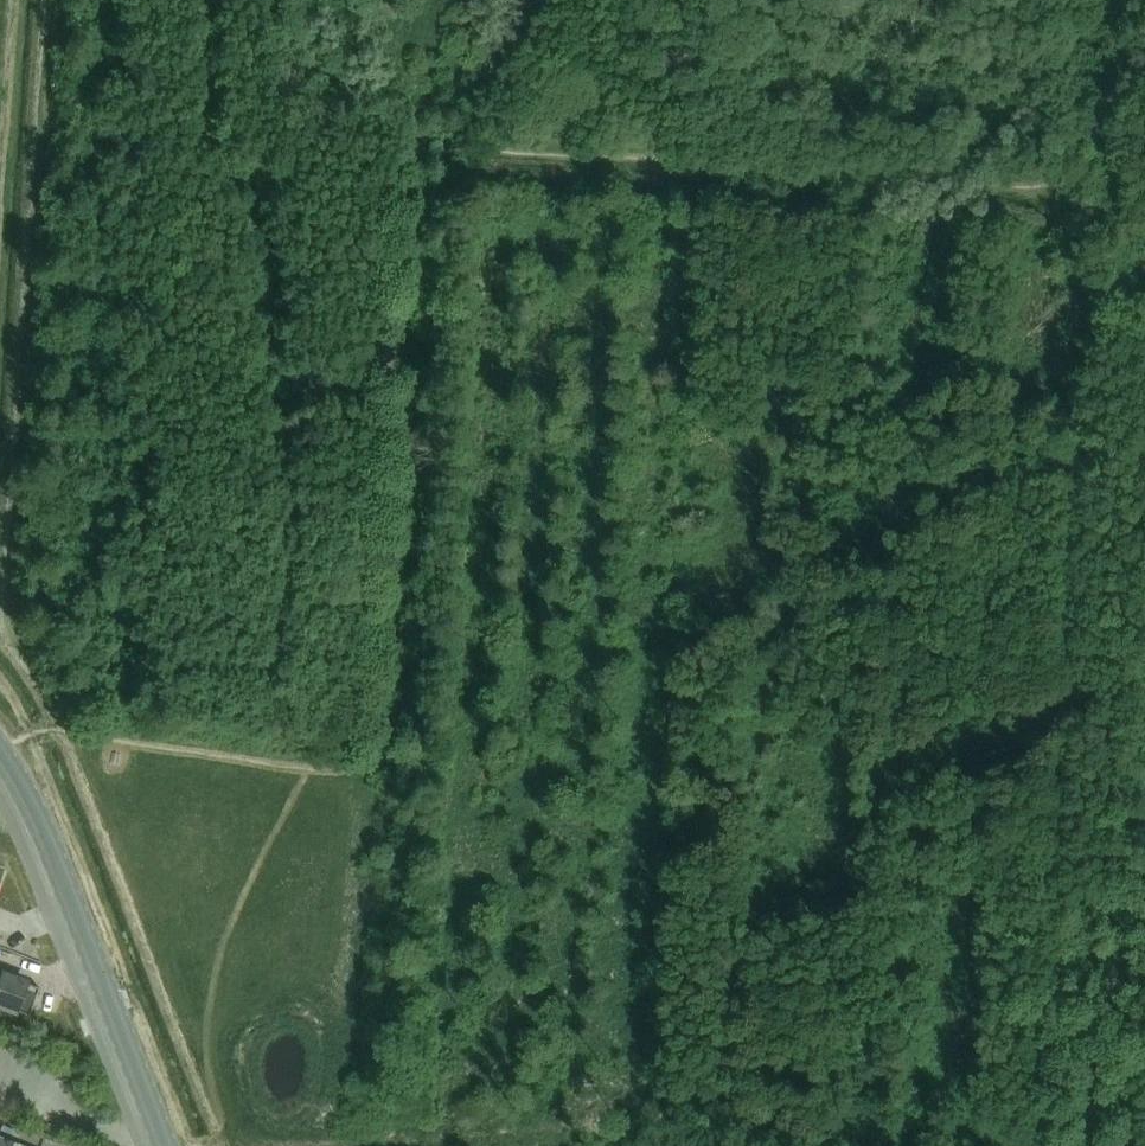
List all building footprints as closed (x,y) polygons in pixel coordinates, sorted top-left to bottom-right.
[(38,985),(0,972),(0,1003),(28,1013),(38,985)] [(0,1136),(0,1145),(27,1145),(0,1136)]
